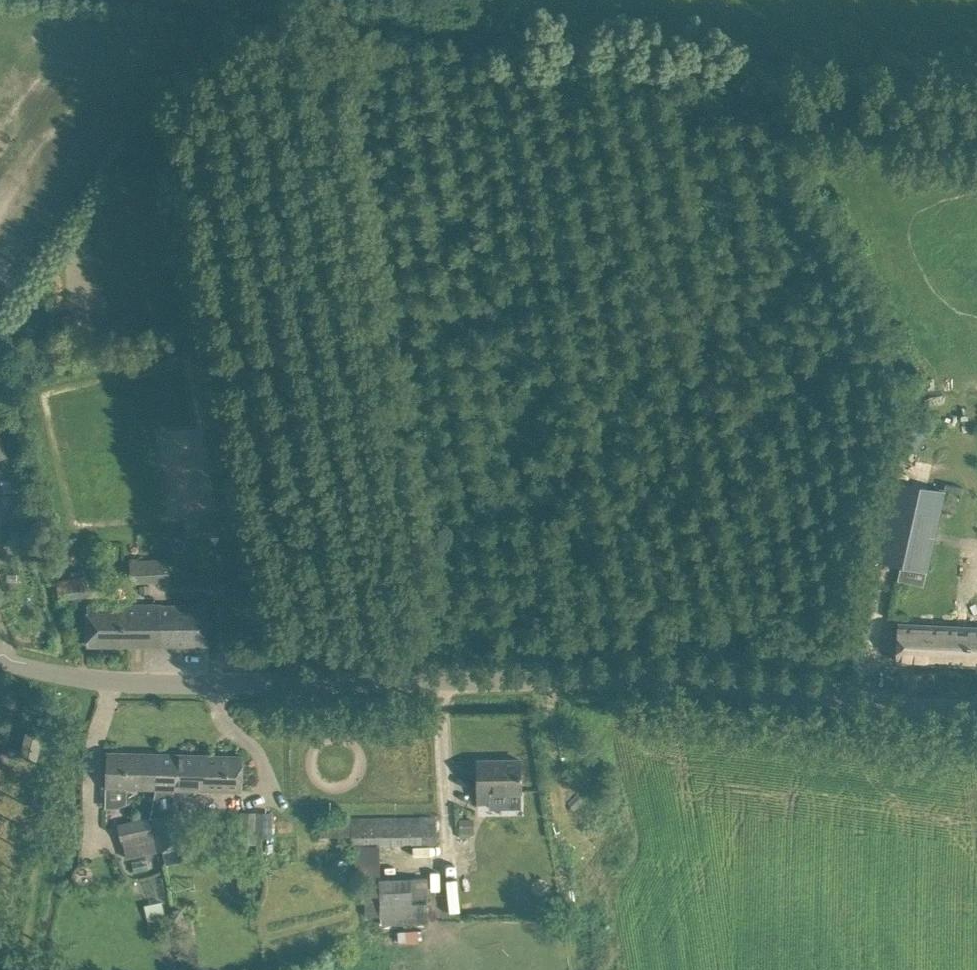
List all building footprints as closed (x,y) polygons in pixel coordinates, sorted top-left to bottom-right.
[(916,450),(929,426),(914,419),(902,442),(916,450)] [(936,496),(887,484),(868,562),(917,574),(936,496)] [(137,558),(130,558),(131,585),(170,583),(168,558),(138,560),(137,558)] [(89,593),(86,577),(56,582),(59,599),(89,593)] [(87,644),(208,644),(208,604),(87,604),(87,644)] [(898,623),(896,660),(976,664),(976,627),(898,623)] [(26,731),(21,757),(36,760),(42,734),(26,731)] [(108,752),(106,787),(143,788),(156,788),(157,753),(144,753),(108,752)] [(156,788),(150,817),(176,811),(174,789),(240,791),(242,756),(157,753),(156,788)] [(521,759),(477,760),(477,780),(477,802),(490,802),(490,791),(521,791),(521,779),(521,759)] [(176,811),(150,817),(157,850),(164,849),(182,845),(185,844),(178,810),(176,811)] [(254,842),(254,813),(241,812),(241,841),(254,842)] [(150,817),(119,824),(123,841),(126,857),(157,850),(150,817)] [(436,817),(320,818),(320,836),(351,836),(351,844),(355,844),(355,872),(355,877),(364,877),(365,914),(380,914),(380,923),(423,922),(428,922),(428,898),(428,897),(427,876),(381,877),(380,843),(425,843),(436,843),(436,837),(436,817)]
